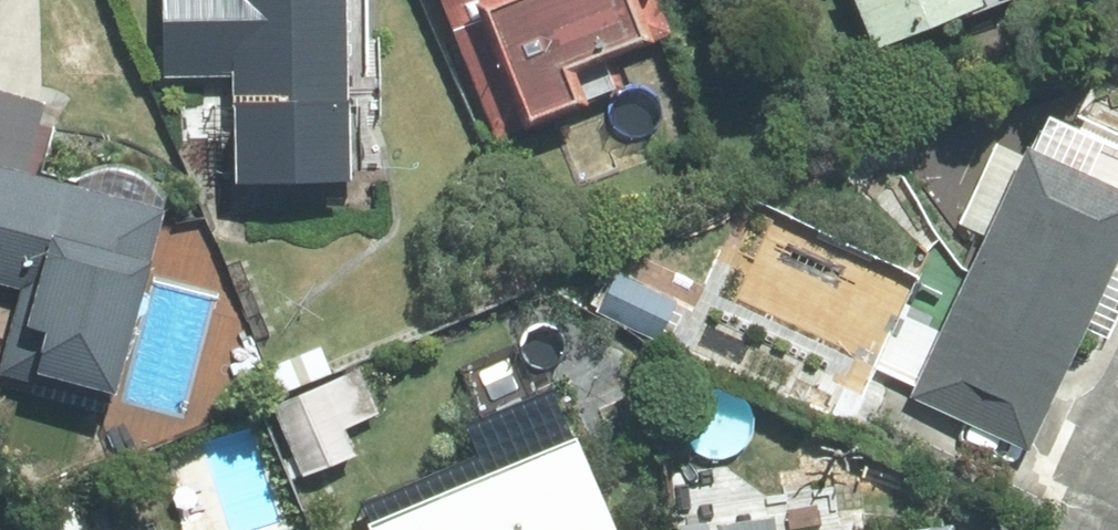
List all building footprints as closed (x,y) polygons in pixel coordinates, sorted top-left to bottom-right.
[(168,69),(239,67),(242,168),(355,165),(351,0),(166,0),(168,69)] [(503,127),(622,78),(610,50),(672,24),(662,0),(450,0),(503,127)] [(875,35),(958,0),(861,0),(875,35)] [(0,86),(0,276),(27,283),(6,366),(120,395),(170,200),(28,163),(45,97),(0,86)] [(912,394),(1033,448),(1117,258),(1117,174),(1028,134),(912,394)] [(360,365),(274,402),(305,473),(360,449),(348,421),(379,408),(360,365)] [(372,518),(377,529),(624,529),(580,430),(372,518)] [(30,508),(39,529),(92,529),(76,490),(30,508)] [(774,510),(719,519),(721,529),(777,529),(774,510)] [(960,516),(864,529),(962,529),(960,516)]
